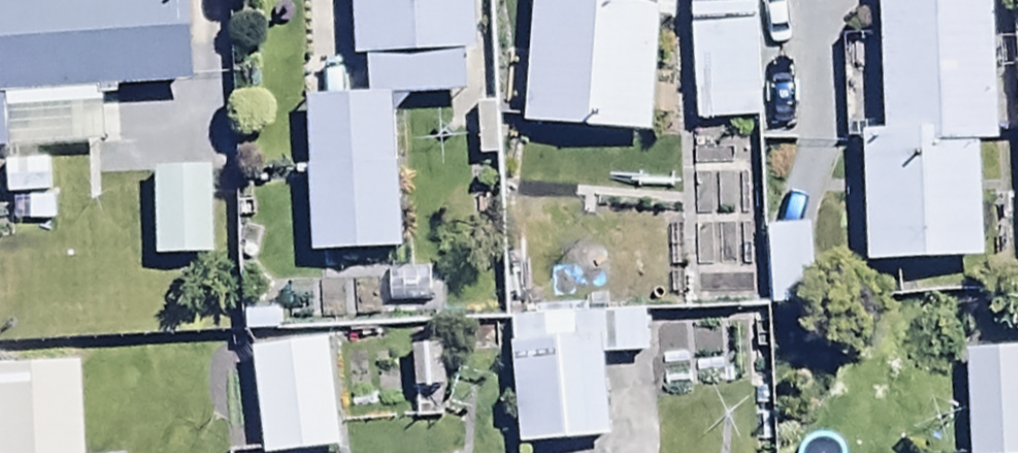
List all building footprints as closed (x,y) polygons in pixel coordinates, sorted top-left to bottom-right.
[(114,152),(112,94),(190,92),(187,0),(0,0),(0,156),(114,152)] [(471,0),(353,0),(356,71),(368,71),(370,106),(307,109),(313,261),(399,258),(393,101),(474,98),(471,0)] [(524,132),(652,141),(660,15),(664,0),(533,0),(524,132)] [(699,129),(761,126),(755,0),(693,0),(699,129)] [(864,139),(868,272),(978,268),(974,148),(995,147),(990,0),(877,0),(881,138),(864,139)] [(211,174),(151,175),(152,299),(190,299),(189,262),(212,262),(211,174)] [(813,231),(766,232),(767,313),(812,312),(811,265),(853,264),(852,205),(813,206),(813,231)] [(510,324),(517,452),(553,452),(607,450),(603,365),(644,363),(641,317),(510,324)] [(251,355),(264,452),(345,452),(346,452),(332,344),(251,355)] [(408,403),(446,401),(443,352),(405,354),(408,403)] [(80,368),(68,369),(67,354),(10,357),(11,373),(0,373),(0,452),(85,452),(80,368)] [(967,357),(969,452),(1017,452),(1017,356),(967,357)]
